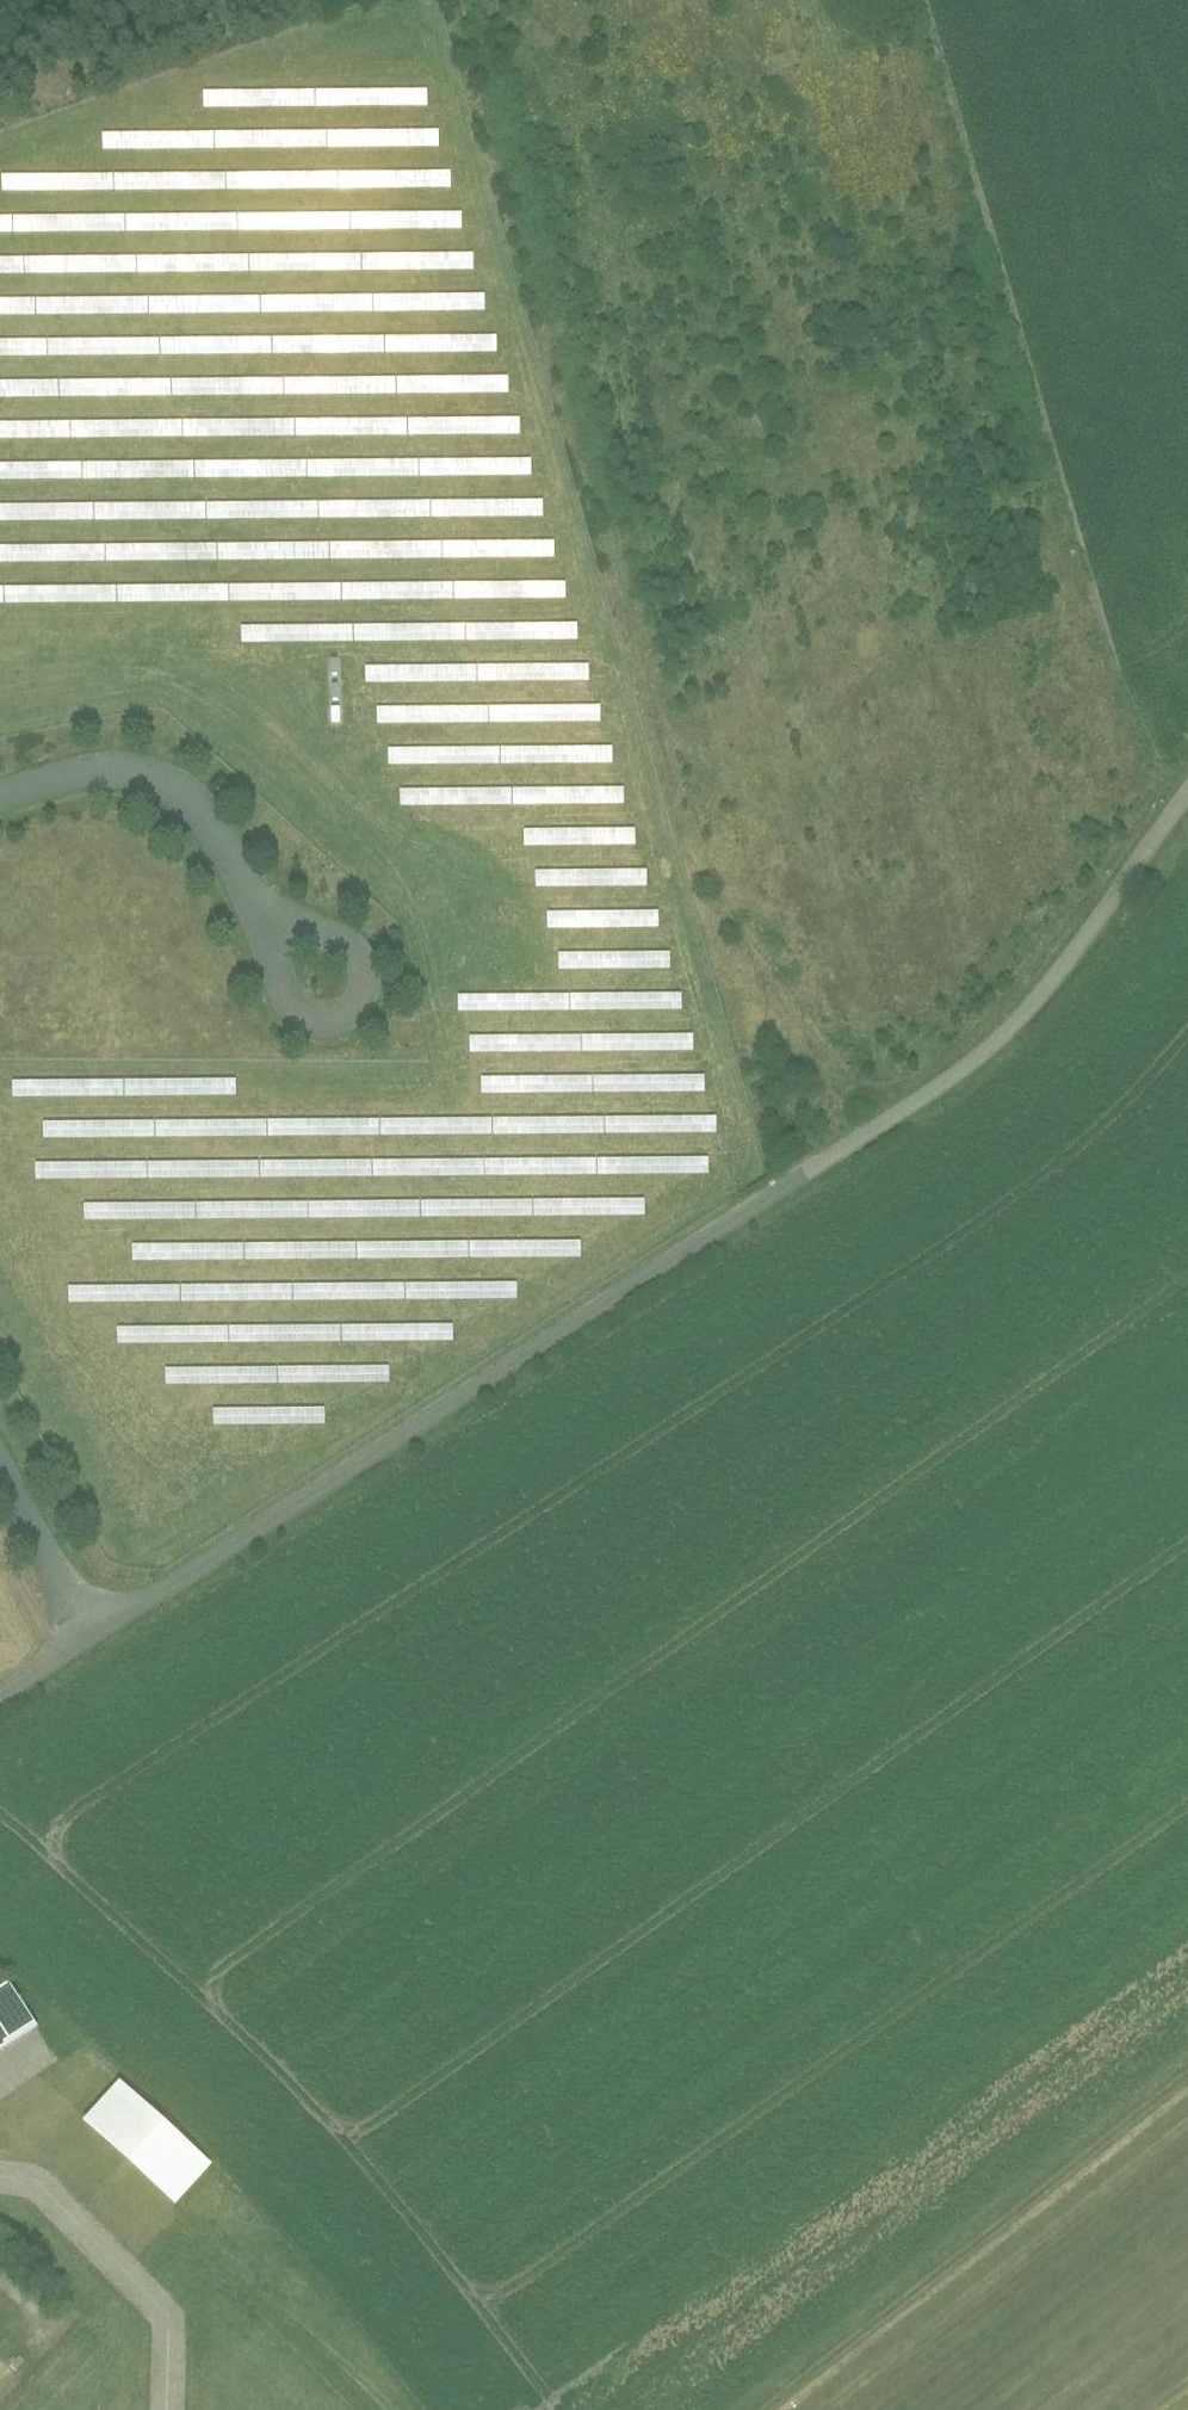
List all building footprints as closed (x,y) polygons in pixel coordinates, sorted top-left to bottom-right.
[(0,1997),(0,2060),(52,2026),(21,1983),(0,1997)] [(232,2164),(134,2076),(95,2121),(190,2206),(232,2164)]
